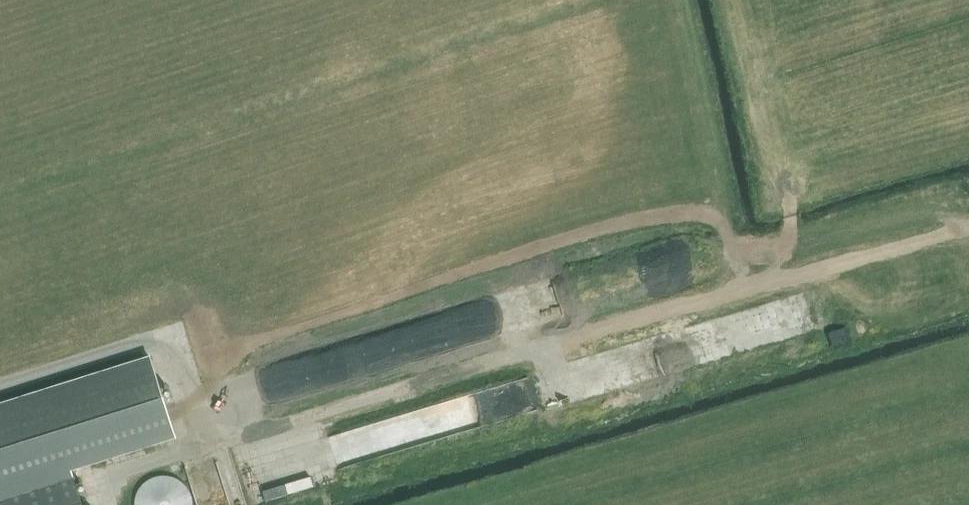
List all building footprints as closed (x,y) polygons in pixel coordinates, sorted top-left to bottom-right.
[(0,408),(0,504),(82,504),(69,468),(176,434),(151,360),(0,408)] [(195,503),(195,500),(194,497),(193,494),(192,491),(191,488),(189,485),(187,483),(185,481),(182,479),(180,477),(177,475),(174,474),(171,473),(168,473),(165,473),(161,473),(158,473),(155,474),(152,475),(149,476),(147,478),(144,480),(142,482),(140,484),(138,487),(136,489),(135,492),(134,495),(133,498),(133,502),(133,504),(195,504),(195,503)]
